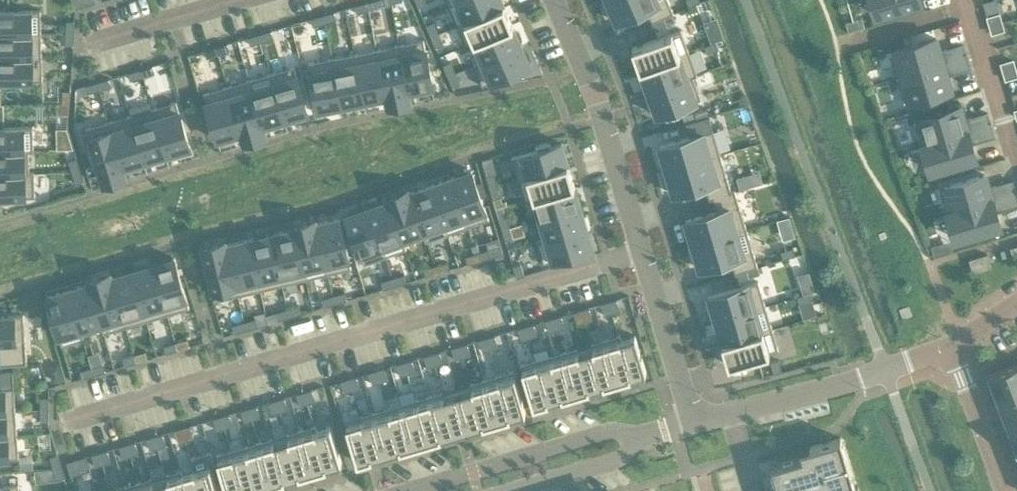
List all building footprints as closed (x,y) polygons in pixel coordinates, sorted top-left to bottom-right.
[(366,1),(368,9),(380,6),(379,0),(371,0),(366,1)] [(448,5),(457,25),(504,4),(502,0),(460,0),(448,5)] [(604,1),(612,19),(615,17),(617,21),(647,8),(652,21),(663,17),(674,12),(669,0),(607,0),(604,1)] [(874,13),(880,11),(880,12),(921,0),(920,0),(870,0),(874,13)] [(366,1),(355,5),(357,13),(368,9),(366,1)] [(504,4),(457,25),(465,45),(513,24),(504,4)] [(0,10),(0,34),(41,33),(41,9),(0,10)] [(334,11),(323,14),(324,22),(336,19),(334,11)] [(987,17),(990,25),(1002,21),(999,13),(987,17)] [(323,14),(311,18),(313,26),(324,22),(323,14)] [(663,17),(652,22),(655,29),(667,25),(663,17)] [(67,20),(66,33),(72,33),(74,33),(75,21),(67,20)] [(434,21),(426,24),(431,36),(439,33),(434,21)] [(1002,21),(990,25),(992,33),(1004,29),(1002,21)] [(513,24),(465,45),(470,44),(477,62),(473,63),(474,65),(521,44),(513,24)] [(681,29),(632,47),(640,68),(689,51),(681,29)] [(271,30),(260,33),(262,41),(273,37),(271,30)] [(0,34),(0,57),(42,56),(41,33),(0,34)] [(66,33),(66,44),(74,45),(74,33),(72,33),(66,33)] [(260,33),(248,37),(250,44),(262,41),(260,33)] [(439,33),(431,36),(436,47),(443,43),(439,33)] [(943,63),(940,51),(936,38),(896,50),(890,52),(897,77),(943,63)] [(424,39),(399,44),(409,91),(433,86),(424,39)] [(716,41),(704,45),(707,53),(719,49),(716,41)] [(227,43),(216,46),(218,54),(230,50),(227,43)] [(399,44),(376,48),(386,96),(409,91),(399,44)] [(521,44),(474,65),(483,85),(506,76),(508,79),(522,73),(520,69),(530,65),(521,44)] [(963,44),(940,51),(943,63),(967,56),(963,44)] [(216,46),(204,49),(207,57),(218,54),(216,46)] [(376,48),(354,53),(364,100),(386,96),(376,48)] [(689,51),(640,68),(648,91),(697,73),(689,51)] [(354,53),(332,58),(342,105),(364,100),(354,53)] [(0,57),(0,81),(43,80),(42,56),(0,57)] [(967,56),(943,63),(947,74),(970,67),(967,56)] [(332,58),(309,62),(318,110),(342,105),(332,58)] [(1001,63),(1004,71),(1015,67),(1013,59),(1001,63)] [(451,61),(443,64),(448,75),(456,72),(451,61)] [(947,74),(943,63),(897,77),(904,100),(910,99),(910,100),(951,88),(947,74)] [(152,65),(141,68),(143,76),(155,73),(152,65)] [(294,66),(271,73),(285,119),(308,112),(294,66)] [(1004,71),(1006,79),(1016,75),(1016,73),(1015,67),(1004,71)] [(141,68),(129,72),(131,80),(143,76),(141,68)] [(456,72),(448,75),(453,87),(460,84),(456,72)] [(271,73),(249,79),(263,125),(285,119),(271,73)] [(697,73),(648,91),(657,115),(701,99),(693,76),(697,74),(697,73)] [(109,78),(97,81),(99,89),(111,86),(109,78)] [(249,79),(228,85),(241,132),(263,125),(249,79)] [(97,81),(85,85),(88,93),(99,89),(97,81)] [(228,85),(203,93),(217,139),(241,132),(228,85)] [(63,90),(62,103),(70,103),(71,91),(63,90)] [(177,101),(152,108),(166,154),(190,147),(177,101)] [(62,103),(61,114),(69,115),(70,103),(62,103)] [(968,131),(964,119),(960,106),(920,118),(920,119),(914,120),(922,145),(968,131)] [(132,114),(131,114),(144,161),(166,154),(152,108),(151,108),(153,113),(133,119),(132,114)] [(707,108),(695,111),(697,119),(709,115),(707,108)] [(987,112),(964,119),(968,131),(991,124),(987,112)] [(131,114),(109,121),(123,167),(144,161),(131,114)] [(690,136),(659,145),(667,169),(720,153),(713,130),(709,115),(697,119),(686,122),(690,136)] [(109,121),(86,127),(87,131),(92,147),(100,174),(123,167),(109,121)] [(991,124),(968,131),(971,143),(995,136),(991,124)] [(0,127),(0,151),(34,150),(33,126),(0,127)] [(87,131),(81,133),(86,149),(92,147),(87,131)] [(971,143),(968,131),(922,145),(929,169),(934,167),(935,168),(975,156),(971,143)] [(537,149),(512,157),(518,179),(568,164),(562,142),(551,145),(550,141),(535,145),(537,149)] [(0,151),(0,173),(34,172),(34,171),(30,171),(29,151),(34,151),(34,150),(0,151)] [(720,153),(667,169),(674,193),(705,184),(709,198),(735,190),(735,189),(731,190),(727,177),(720,153)] [(77,158),(69,160),(73,171),(80,169),(77,158)] [(568,164),(518,179),(524,199),(574,184),(568,164)] [(80,169),(73,171),(76,183),(84,181),(80,169)] [(471,170),(450,177),(468,226),(489,219),(471,170)] [(0,173),(0,197),(35,196),(34,172),(0,173)] [(494,173),(486,175),(490,187),(498,185),(494,173)] [(745,174),(737,177),(740,188),(749,186),(745,174)] [(992,200),(989,188),(985,174),(945,186),(945,187),(939,189),(946,213),(992,200)] [(450,177),(430,185),(447,234),(468,226),(450,177)] [(1012,181),(989,188),(992,200),(1016,193),(1012,181)] [(574,184),(524,199),(525,200),(534,198),(540,217),(580,205),(574,184)] [(430,185),(409,192),(427,241),(447,234),(430,185)] [(498,185),(490,187),(494,199),(502,197),(498,185)] [(717,211),(686,220),(693,244),(747,228),(740,204),(735,190),(709,198),(709,199),(713,198),(717,211)] [(409,192),(388,200),(405,249),(407,248),(403,239),(423,232),(426,241),(427,241),(409,192)] [(992,200),(996,211),(1016,204),(1016,197),(1016,193),(992,200)] [(388,200),(368,207),(385,256),(405,249),(388,200)] [(996,211),(992,200),(946,213),(953,237),(959,235),(959,236),(1000,224),(996,211)] [(546,237),(536,240),(537,241),(590,225),(586,213),(583,214),(580,205),(540,217),(546,237)] [(368,207),(346,215),(364,264),(385,256),(368,207)] [(506,214),(499,217),(502,228),(510,226),(506,214)] [(339,217),(316,223),(328,273),(351,268),(339,217)] [(316,223),(294,228),(306,279),(328,273),(316,223)] [(590,225),(537,241),(543,262),(568,255),(569,259),(584,255),(583,251),(593,248),(587,227),(590,226),(590,225)] [(510,226),(502,228),(506,240),(513,238),(510,226)] [(294,228),(270,234),(282,284),(306,279),(294,228)] [(747,228),(693,244),(700,268),(731,259),(735,273),(747,269),(758,266),(754,251),(747,228)] [(270,234),(248,239),(260,289),(282,284),(270,234)] [(248,239),(226,244),(238,295),(260,289),(248,239)] [(226,244),(203,250),(215,300),(238,295),(226,244)] [(938,244),(932,245),(934,255),(940,253),(938,244)] [(793,247),(781,251),(783,258),(795,255),(793,247)] [(489,249),(477,252),(479,260),(491,256),(489,249)] [(477,252),(465,256),(468,263),(479,260),(477,252)] [(987,254),(970,259),(974,271),(991,266),(987,254)] [(174,257),(153,264),(167,314),(189,307),(174,257)] [(447,261),(435,264),(438,272),(449,269),(447,261)] [(521,263),(513,265),(517,277),(524,275),(521,263)] [(153,264),(132,270),(147,320),(167,314),(153,264)] [(435,264),(424,268),(426,276),(438,272),(435,264)] [(747,269),(735,273),(737,280),(749,277),(747,269)] [(132,270),(111,276),(126,326),(147,320),(132,270)] [(404,273),(393,277),(395,285),(407,281),(404,273)] [(111,276),(89,283),(104,332),(126,326),(111,276)] [(393,277),(381,280),(383,288),(395,285),(393,277)] [(758,281),(708,295),(716,320),(765,305),(758,281)] [(89,283),(69,289),(83,339),(84,338),(82,329),(100,323),(103,333),(104,332),(89,283)] [(69,289),(47,295),(62,345),(83,339),(69,289)] [(345,291),(333,295),(335,302),(347,299),(345,291)] [(809,292),(797,295),(800,303),(811,300),(809,292)] [(333,295),(321,298),(324,306),(335,302),(333,295)] [(617,298),(609,301),(612,312),(620,310),(617,298)] [(609,301),(601,303),(604,315),(612,312),(609,301)] [(299,305),(288,308),(290,316),(302,312),(299,305)] [(765,305),(716,320),(722,343),(772,328),(765,305)] [(589,307),(581,309),(585,321),(592,318),(589,307)] [(288,308),(276,312),(278,319),(290,316),(288,308)] [(581,309),(573,311),(577,323),(585,321),(581,309)] [(0,315),(0,364),(27,363),(24,313),(0,315)] [(561,315),(554,317),(557,329),(565,326),(561,315)] [(554,317),(546,319),(549,331),(557,329),(554,317)] [(256,318),(244,321),(246,329),(258,326),(256,318)] [(244,321),(232,325),(235,332),(246,329),(244,321)] [(534,323),(526,325),(529,337),(537,335),(534,323)] [(526,325),(518,328),(522,339),(529,337),(526,325)] [(772,328),(722,343),(729,364),(779,349),(772,328)] [(495,334),(487,337),(490,348),(498,346),(495,334)] [(620,334),(619,335),(631,376),(646,372),(635,335),(621,339),(620,334)] [(619,335),(605,339),(617,381),(631,376),(619,335)] [(487,337),(479,339),(483,351),(490,348),(487,337)] [(187,338),(176,341),(178,349),(190,346),(187,338)] [(605,339),(591,343),(604,385),(617,381),(605,339)] [(176,341),(164,345),(166,353),(178,349),(176,341)] [(467,343),(459,345),(463,357),(471,354),(467,343)] [(591,343),(577,347),(590,389),(604,385),(591,343)] [(459,345),(451,347),(455,359),(463,357),(459,345)] [(577,347),(564,351),(576,393),(590,389),(577,347)] [(146,350),(134,354),(137,361),(148,358),(146,350)] [(440,351),(432,353),(435,365),(443,363),(440,351)] [(564,351),(550,355),(562,397),(576,393),(564,351)] [(432,353),(424,355),(427,367),(435,365),(432,353)] [(134,354),(123,357),(125,365),(137,361),(134,354)] [(550,355),(536,359),(548,401),(562,397),(550,355)] [(412,359),(404,361),(408,373),(415,371),(412,359)] [(536,359),(521,363),(534,405),(548,401),(536,359)] [(778,359),(771,361),(774,373),(782,371),(778,359)] [(404,361),(396,364),(400,375),(408,373),(404,361)] [(59,363),(49,366),(53,381),(64,378),(59,363)] [(103,363),(92,366),(94,374),(106,371),(103,363)] [(996,395),(1016,388),(1016,364),(988,375),(996,395)] [(92,366),(80,370),(82,377),(94,374),(92,366)] [(384,367),(376,369),(380,381),(388,379),(384,367)] [(376,369),(369,372),(372,383),(380,381),(376,369)] [(513,370),(498,374),(511,416),(525,412),(513,370)] [(498,374),(484,379),(497,420),(511,416),(498,374)] [(357,375),(349,378),(352,389),(360,387),(357,375)] [(349,378),(341,380),(345,392),(352,389),(349,378)] [(484,379),(471,383),(483,425),(497,420),(484,379)] [(471,383),(457,387),(469,429),(483,425),(471,383)] [(0,387),(0,412),(16,410),(14,386),(0,387)] [(457,387),(443,391),(455,433),(469,429),(457,387)] [(1004,416),(1016,411),(1016,388),(996,395),(1004,416)] [(312,389),(304,391),(308,403),(315,400),(312,389)] [(304,391),(296,393),(300,405),(308,403),(304,391)] [(443,391),(429,395),(442,437),(455,433),(443,391)] [(429,395),(415,399),(428,441),(442,437),(429,395)] [(41,396),(40,409),(48,409),(49,397),(41,396)] [(284,397),(277,399),(280,411),(288,409),(284,397)] [(277,399),(269,402),(272,413),(280,411),(277,399)] [(415,399),(401,403),(414,445),(428,441),(415,399)] [(401,403),(388,407),(400,449),(414,445),(401,403)] [(257,405),(249,407),(252,419),(260,417),(257,405)] [(249,407),(241,410),(245,421),(252,419),(249,407)] [(388,407),(374,411),(386,453),(400,449),(388,407)] [(40,409),(40,421),(48,421),(48,409),(40,409)] [(0,412),(0,434),(17,433),(16,410),(0,412)] [(374,411),(360,415),(372,457),(386,453),(374,411)] [(1012,436),(1016,434),(1016,411),(1004,416),(1012,436)] [(229,413),(221,416),(225,427),(233,425),(229,413)] [(360,415),(345,420),(358,462),(372,457),(360,415)] [(221,416),(214,418),(217,429),(225,427),(221,416)] [(315,424),(314,425),(327,467),(342,462),(331,425),(317,429),(315,424)] [(190,425),(182,427),(186,439),(194,436),(190,425)] [(314,425),(300,429),(313,471),(327,467),(314,425)] [(182,427),(175,429),(178,441),(186,439),(182,427)] [(300,429),(287,433),(299,475),(313,471),(300,429)] [(0,434),(0,458),(19,457),(17,433),(0,434)] [(163,433),(155,435),(158,447),(166,445),(163,433)] [(287,433),(273,437),(285,479),(299,475),(287,433)] [(770,462),(779,490),(860,490),(857,482),(854,483),(840,434),(800,446),(801,453),(770,462)] [(155,435),(147,437),(151,449),(158,447),(155,435)] [(273,437),(259,441),(271,483),(285,479),(273,437)] [(135,441),(127,443),(131,455),(138,453),(135,441)] [(259,441),(245,445),(258,487),(271,483),(259,441)] [(127,443),(119,446),(123,457),(131,455),(127,443)] [(231,449),(244,490),(245,490),(258,487),(245,445),(231,449)] [(107,449),(100,452),(103,463),(111,461),(107,449)] [(217,454),(228,490),(244,490),(231,449),(217,454)] [(100,452),(92,454),(95,466),(103,463),(100,452)] [(58,454),(50,456),(54,467),(61,465),(58,454)] [(86,456),(78,458),(81,470),(89,467),(86,456)] [(61,465),(54,467),(57,479),(65,477),(61,465)] [(195,469),(201,490),(218,490),(210,465),(195,469)] [(166,473),(171,490),(186,490),(180,469),(166,473)] [(180,469),(186,490),(201,490),(195,469),(182,473),(181,469),(180,469)] [(152,477),(156,490),(171,490),(166,473),(152,477)] [(138,481),(141,490),(156,490),(152,477),(138,481)] [(125,485),(126,490),(141,490),(138,481),(125,485)] [(0,485),(0,490),(20,490),(19,482),(0,485)]
